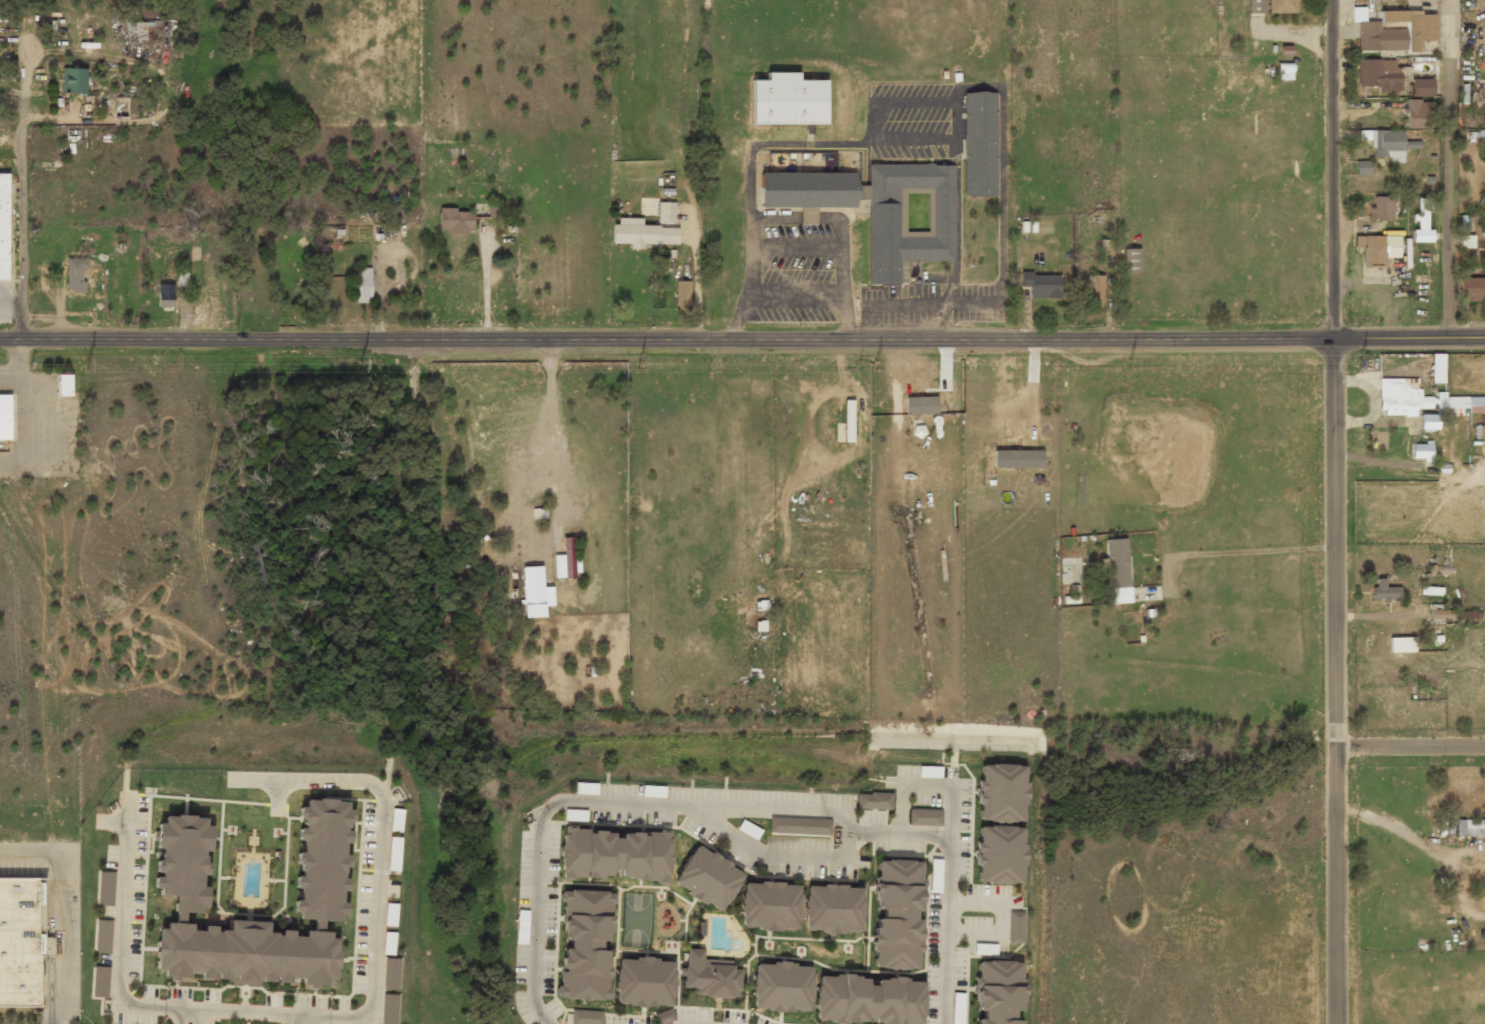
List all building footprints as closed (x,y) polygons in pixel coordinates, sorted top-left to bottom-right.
[(1265,13),(1265,0),(1248,0),(1249,13),(1265,13)] [(1268,13),(1297,13),(1297,0),(1268,0),(1268,13)] [(1419,52),(1419,42),(1435,42),(1435,13),(1380,13),(1380,23),(1365,23),(1365,9),(1353,9),(1353,23),(1358,23),(1358,52),(1419,52)] [(137,24),(137,42),(151,42),(151,24),(137,24)] [(1400,90),(1400,61),(1358,61),(1358,90),(1400,90)] [(1291,79),(1292,64),(1276,64),(1276,79),(1291,79)] [(86,94),(86,70),(61,70),(61,94),(86,94)] [(751,124),(826,124),(826,80),(798,80),(798,72),(766,72),(766,80),(751,80),(751,124)] [(1433,79),(1411,78),(1411,96),(1432,97),(1433,79)] [(996,94),(964,94),(964,197),(996,197),(996,94)] [(1432,100),(1407,100),(1406,128),(1431,128),(1432,100)] [(1403,132),(1372,132),(1372,160),(1403,160),(1403,132)] [(1369,160),(1355,161),(1356,174),(1369,174),(1369,160)] [(954,164),(868,164),(868,186),(855,186),(855,173),(759,173),(759,207),(855,208),(855,200),(868,200),(868,285),(899,285),(899,261),(954,261),(954,164)] [(9,280),(8,173),(0,173),(0,280),(9,280)] [(1392,220),(1392,197),(1370,197),(1370,220),(1392,220)] [(1432,242),(1432,229),(1427,229),(1427,212),(1433,212),(1433,199),(1418,199),(1418,214),(1414,213),(1414,242),(1432,242)] [(657,222),(674,223),(675,203),(658,202),(657,222)] [(439,229),(449,229),(448,233),(472,234),(472,212),(456,211),(456,208),(439,207),(439,229)] [(802,213),(802,226),(815,226),(815,213),(802,213)] [(643,244),(677,244),(678,227),(641,226),(641,218),(614,218),(614,243),(629,244),(629,249),(643,249),(643,244)] [(1473,235),(1462,235),(1461,247),(1473,248),(1473,235)] [(1398,237),(1355,236),(1355,248),(1362,249),(1362,268),(1384,268),(1384,257),(1398,257),(1398,237)] [(1123,272),(1140,272),(1140,248),(1123,249),(1123,272)] [(67,259),(67,284),(72,284),(72,292),(83,293),(84,268),(88,268),(88,259),(67,259)] [(353,287),(356,287),(356,303),(371,302),(370,267),(352,268),(353,287)] [(1030,299),(1061,299),(1061,276),(1022,276),(1022,288),(1030,288),(1030,299)] [(1104,276),(1087,276),(1087,304),(1104,304),(1104,276)] [(1460,278),(1460,302),(1484,302),(1484,278),(1460,278)] [(690,281),(675,281),(675,306),(690,306),(690,281)] [(159,307),(174,307),(174,284),(158,284),(159,307)] [(1444,355),(1431,355),(1431,385),(1444,385),(1444,355)] [(71,396),(71,376),(61,376),(61,396),(71,396)] [(1420,399),(1420,389),(1397,390),(1397,381),(1380,382),(1381,416),(1408,415),(1408,410),(1434,409),(1434,411),(1470,410),(1470,414),(1484,414),(1484,397),(1420,399)] [(11,441),(11,395),(0,395),(0,441),(11,441)] [(843,424),(836,424),(836,444),(853,444),(853,401),(843,401),(843,424)] [(1436,431),(1436,417),(1421,417),(1421,431),(1436,431)] [(1432,445),(1412,445),(1412,462),(1432,461),(1432,445)] [(574,538),(563,538),(563,556),(555,556),(555,580),(574,580),(574,538)] [(1127,540),(1106,541),(1110,606),(1131,604),(1127,540)] [(544,580),(522,580),(524,619),(546,618),(544,580)] [(1374,580),(1374,599),(1400,599),(1400,588),(1386,588),(1386,580),(1374,580)] [(757,632),(766,632),(766,604),(757,604),(757,632)] [(1451,618),(1451,609),(1430,610),(1430,619),(1451,618)] [(1414,638),(1390,638),(1390,654),(1415,653),(1414,638)] [(1024,820),(1024,766),(981,766),(981,820),(1024,820)] [(857,809),(891,809),(891,795),(857,795),(857,809)] [(160,940),(158,969),(169,977),(327,987),(336,974),(338,942),(321,930),(322,920),(343,921),(345,891),(345,890),(348,843),(349,841),(351,809),(339,800),(309,798),(300,811),(300,816),(302,818),(296,915),(302,919),(315,920),(314,931),(307,931),(304,935),(268,933),(268,924),(233,922),(226,931),(169,927),(160,940)] [(402,832),(403,810),(391,809),(391,832),(402,832)] [(941,827),(941,811),(909,811),(909,827),(941,827)] [(828,833),(828,821),(774,821),(774,833),(828,833)] [(1457,837),(1484,837),(1484,821),(1457,821),(1457,837)] [(978,883),(1023,883),(1023,827),(978,827),(978,883)] [(564,877),(621,879),(622,833),(565,832),(564,877)] [(401,838),(389,838),(389,872),(401,872),(401,838)] [(723,913),(743,872),(693,848),(673,890),(723,913)] [(920,862),(876,862),(875,969),(919,970),(920,862)] [(97,904),(113,905),(114,872),(98,872),(97,904)] [(38,1008),(38,996),(45,996),(45,956),(53,956),(53,938),(45,938),(45,876),(0,876),(0,1008),(38,1008)] [(745,887),(746,919),(795,917),(794,885),(745,887)] [(804,887),(802,932),(854,934),(855,889),(804,887)] [(564,892),(561,1000),(607,1001),(609,893),(564,892)] [(386,926),(396,926),(396,905),(386,905),(386,926)] [(1024,912),(1008,911),(1008,943),(1023,944),(1024,912)] [(110,952),(112,921),(96,920),(95,951),(110,952)] [(384,955),(395,955),(395,934),(384,933),(384,955)] [(684,996),(739,998),(741,966),(702,965),(702,953),(686,952),(684,996)] [(672,1008),(673,961),(618,959),(617,1006),(672,1008)] [(400,960),(384,960),(384,990),(400,990),(400,960)] [(976,1023),(1020,1023),(1021,963),(977,963),(976,1023)] [(109,967),(93,966),(92,997),(108,998),(109,967)] [(924,982),(882,979),(869,984),(862,984),(814,1000),(806,978),(757,972),(755,1010),(812,1012),(815,1022),(858,1023),(922,1023),(924,982)] [(398,996),(382,996),(382,1023),(398,1023),(398,996)] [(675,1021),(672,1008),(653,1014),(657,1023),(664,1023),(675,1021)] [(571,1010),(571,1023),(602,1023),(602,1011),(571,1010)]
